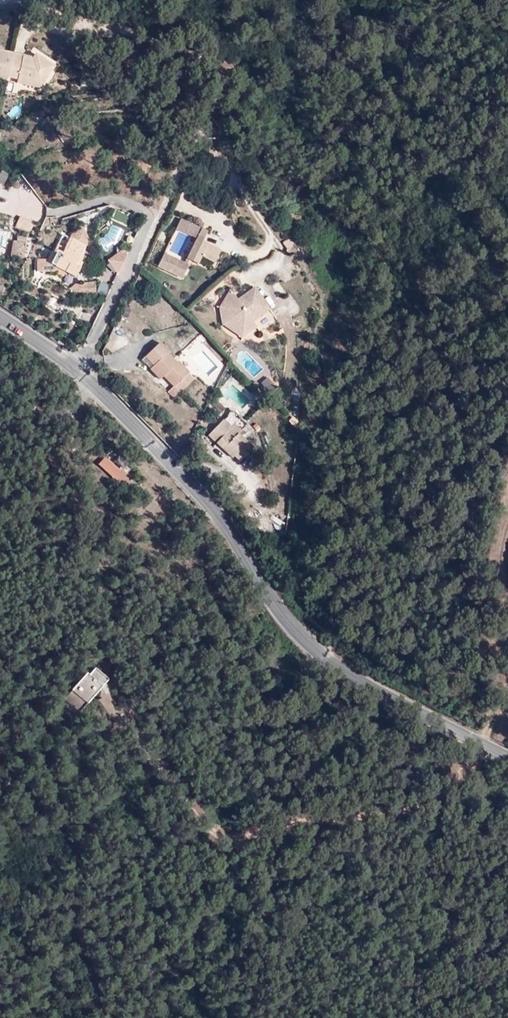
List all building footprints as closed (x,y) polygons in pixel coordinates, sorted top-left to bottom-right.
[(10,48),(22,50),(27,24),(15,22),(10,48)] [(23,54),(0,49),(0,75),(18,78),(23,54)] [(39,84),(55,64),(36,51),(32,56),(23,54),(18,78),(18,81),(39,84)] [(25,203),(23,216),(42,219),(44,206),(25,203)] [(200,226),(181,217),(177,227),(196,235),(200,226)] [(40,258),(36,267),(50,273),(53,266),(73,275),(91,234),(73,226),(63,250),(56,247),(49,262),(40,258)] [(196,237),(187,255),(197,260),(200,254),(214,260),(220,248),(196,237)] [(24,258),(26,241),(12,239),(9,256),(24,258)] [(120,270),(127,254),(115,248),(108,265),(120,270)] [(164,252),(158,266),(182,276),(188,263),(164,252)] [(268,307),(254,286),(237,298),(229,289),(219,306),(223,323),(241,335),(256,325),(259,330),(274,319),(266,308),(268,307)] [(298,307),(304,303),(295,290),(290,294),(298,307)] [(174,397),(193,378),(188,371),(171,353),(165,353),(168,348),(160,341),(141,360),(160,378),(163,376),(173,386),(168,392),(174,397)] [(267,391),(274,385),(266,376),(259,382),(267,391)] [(223,419),(209,435),(217,442),(231,426),(223,419)] [(233,423),(231,426),(217,442),(232,456),(234,454),(240,459),(252,444),(238,432),(240,429),(233,423)] [(105,454),(97,463),(119,483),(127,473),(105,454)] [(98,670),(67,698),(79,710),(109,681),(98,670)]
